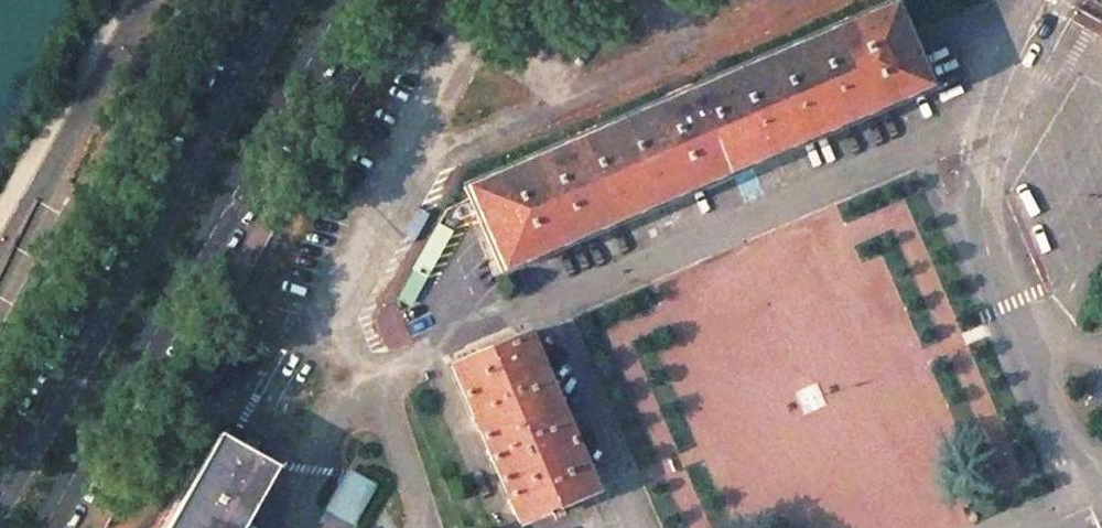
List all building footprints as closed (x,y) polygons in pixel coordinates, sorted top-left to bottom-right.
[(894,2),(464,187),(501,274),(932,88),(894,2)] [(528,333),(451,366),(519,524),(596,491),(528,333)] [(248,521),(278,467),(220,433),(167,527),(260,527),(248,521)] [(323,510),(351,526),(374,485),(347,469),(323,510)]
